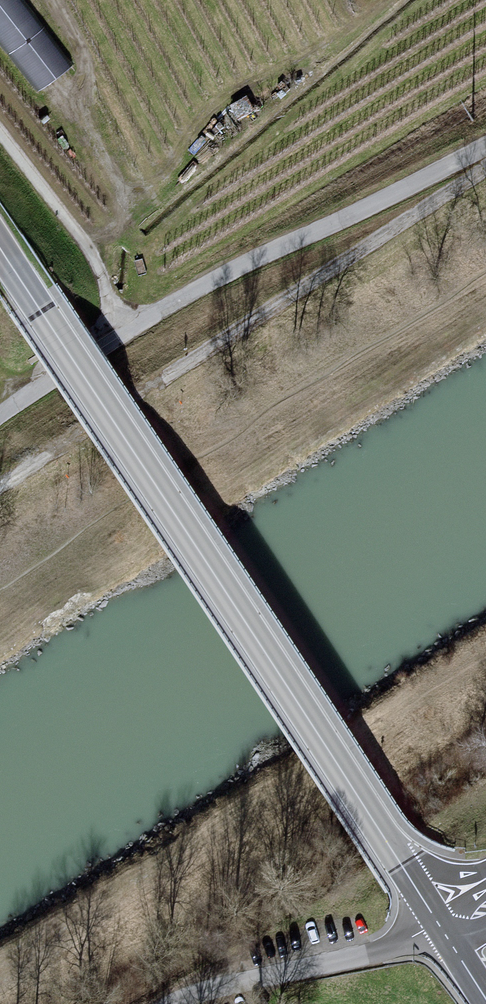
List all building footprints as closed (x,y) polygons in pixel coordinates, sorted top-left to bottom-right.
[(29,0),(0,0),(0,41),(30,89),(70,65),(29,0)]
